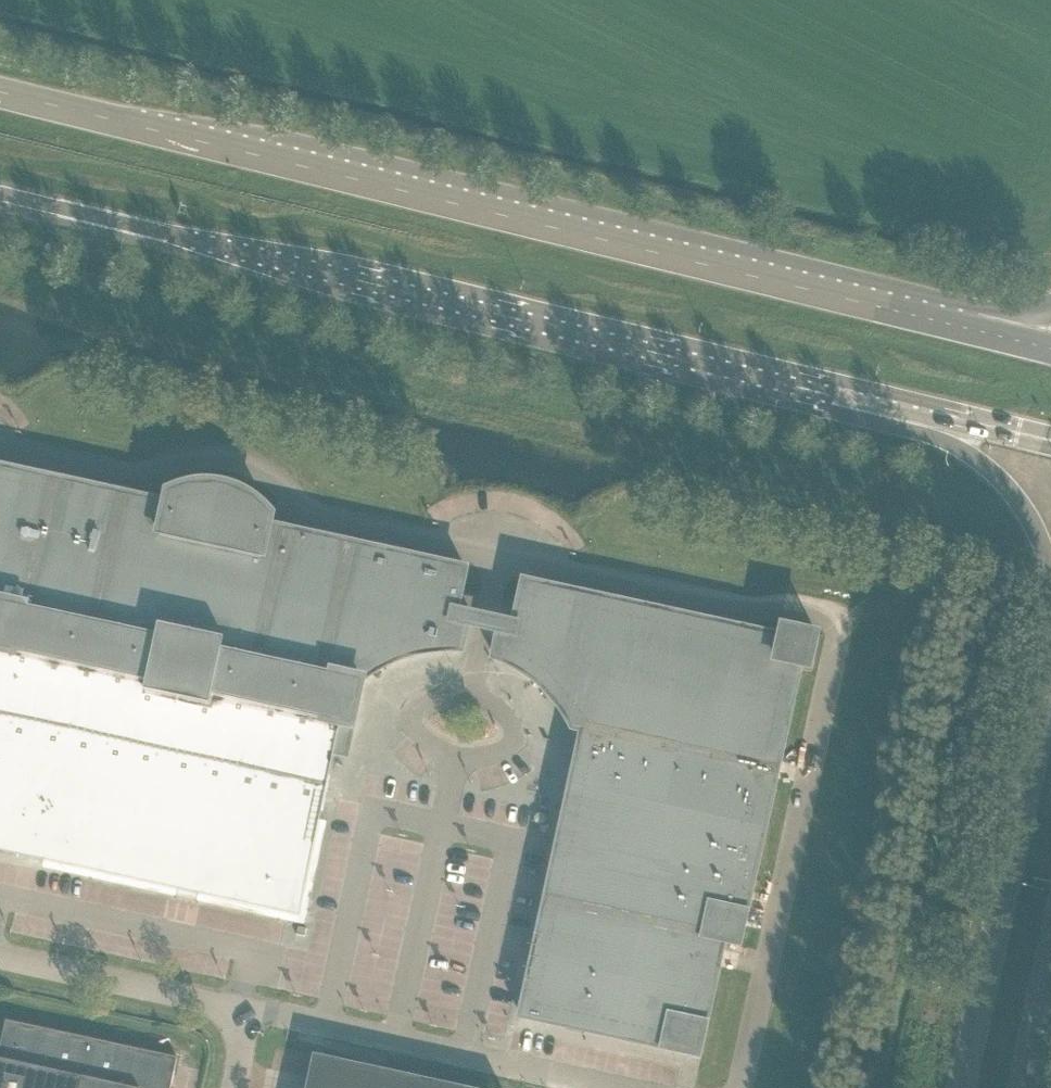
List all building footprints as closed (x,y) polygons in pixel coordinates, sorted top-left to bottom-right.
[(300,917),(320,822),(341,726),(353,728),(363,682),(369,677),(377,671),(386,667),(395,662),(404,659),(413,656),(422,654),(432,652),(442,651),(451,651),(462,652),(468,626),(471,626),(473,616),(457,612),(466,569),(270,527),(272,517),(268,512),(260,505),(252,499),(242,493),(233,490),(222,487),(212,485),(201,486),(191,487),(181,490),(170,494),(168,504),(0,468),(0,652),(0,852),(204,896),(300,917)] [(784,628),(781,638),(525,582),(515,625),(499,622),(497,632),(500,633),(494,659),(504,663),(513,667),(521,672),(530,677),(537,683),(544,690),(551,697),(557,704),(563,712),(568,720),(573,729),(584,732),(522,1017),(554,1024),(553,1025),(699,1057),(724,942),(739,946),(800,667),(810,669),(818,635),(784,628)] [(177,1058),(6,1021),(0,1048),(0,1087),(171,1087),(177,1058)] [(307,1087),(469,1087),(314,1054),(307,1087)]
